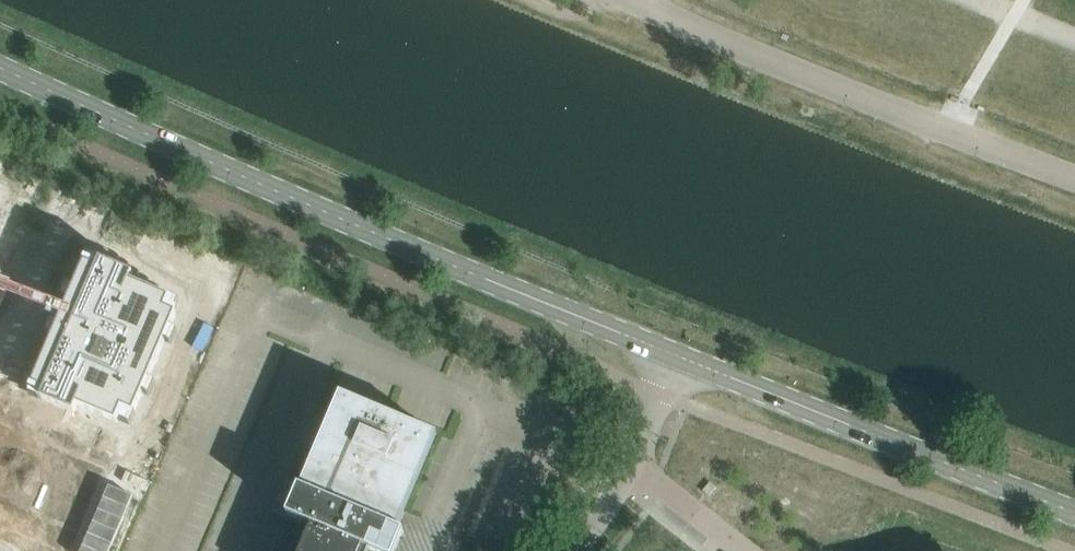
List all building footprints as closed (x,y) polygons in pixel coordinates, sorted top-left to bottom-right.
[(40,368),(32,386),(45,391),(41,399),(74,413),(77,406),(89,411),(95,414),(116,423),(122,409),(134,414),(177,314),(166,310),(170,299),(130,283),(133,275),(100,261),(97,268),(85,263),(75,287),(69,301),(59,325),(51,341),(42,362),(40,368)] [(301,487),(299,486),(287,514),(305,522),(292,550),(368,550),(369,549),(374,550),(394,550),(403,530),(397,528),(437,434),(413,424),(415,419),(382,405),(380,410),(340,393),(301,487)] [(716,487),(709,481),(702,490),(709,495),(716,487)]
